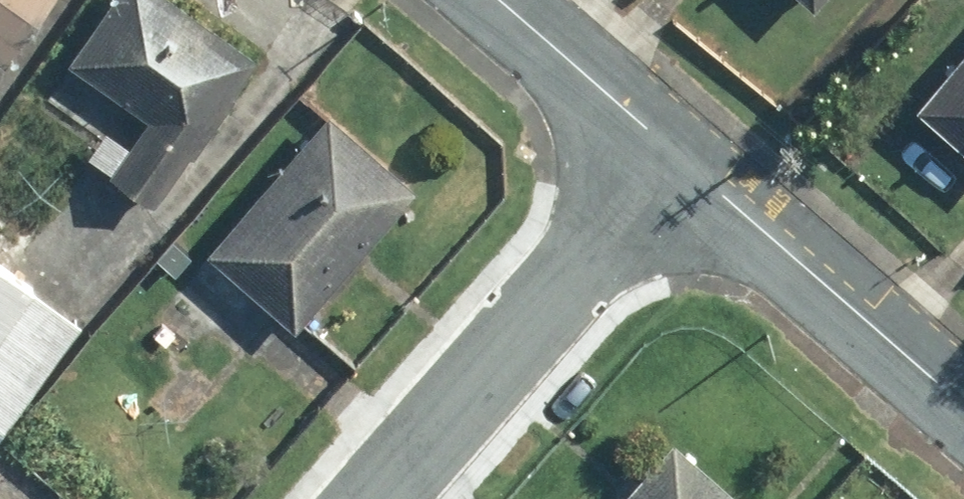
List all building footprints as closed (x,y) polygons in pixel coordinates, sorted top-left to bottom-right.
[(6,51),(42,0),(0,0),(0,47),(6,51)] [(195,0),(103,0),(69,50),(151,106),(112,161),(156,192),(190,143),(197,148),(241,85),(234,80),(259,45),(195,0)] [(920,94),(963,130),(963,41),(920,94)] [(329,99),(207,240),(214,247),(290,312),(297,318),(420,177),(329,99)] [(214,247),(177,290),(253,355),(290,312),(214,247)] [(0,254),(0,421),(2,423),(82,314),(0,254)] [(610,498),(755,498),(673,427),(610,498)]
